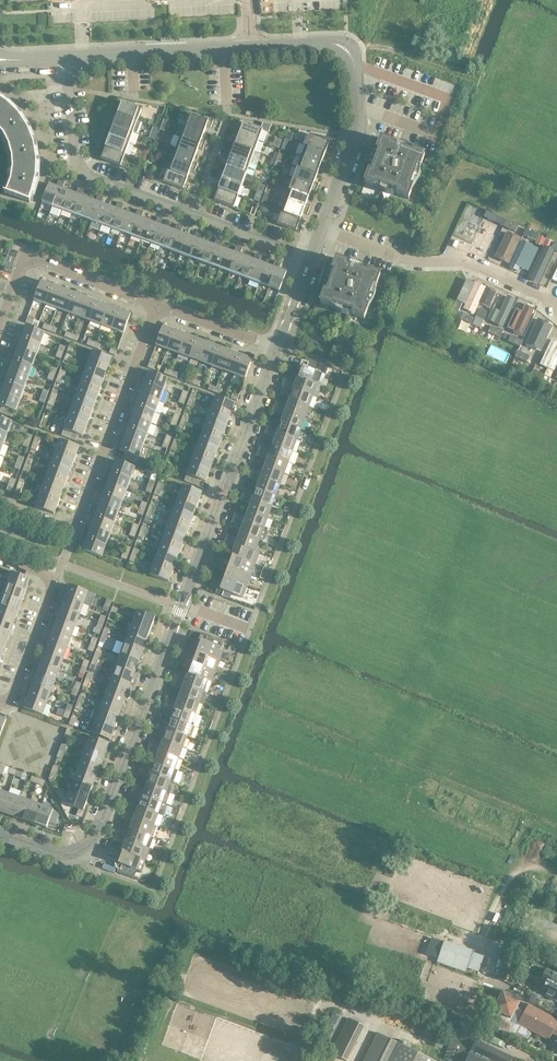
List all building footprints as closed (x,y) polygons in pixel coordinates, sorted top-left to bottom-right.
[(0,137),(1,138),(1,139),(1,140),(1,142),(2,143),(3,145),(4,146),(5,146),(6,146),(6,148),(6,149),(6,150),(6,151),(6,152),(6,153),(6,154),(7,155),(7,156),(8,157),(9,159),(8,160),(8,161),(8,162),(7,162),(7,163),(7,165),(8,166),(8,167),(9,168),(9,170),(8,171),(8,172),(7,173),(7,175),(7,176),(7,177),(8,179),(8,180),(4,193),(29,202),(34,187),(36,179),(37,171),(40,171),(40,162),(37,144),(31,128),(21,114),(9,102),(0,96),(0,137)] [(115,108),(113,112),(137,121),(141,110),(122,102),(119,110),(115,108)] [(137,121),(113,112),(112,116),(116,118),(114,124),(133,132),(139,134),(142,123),(137,121)] [(189,114),(184,126),(204,133),(206,126),(211,128),(214,120),(204,116),(203,120),(189,114)] [(164,118),(159,129),(165,131),(169,121),(164,118)] [(260,128),(243,122),(240,129),(236,128),(234,132),(258,141),(262,130),(268,132),(271,124),(262,122),(260,128)] [(107,130),(105,134),(129,143),(133,132),(114,124),(111,132),(107,130)] [(204,133),(184,126),(180,137),(204,146),(205,142),(201,140),(204,133)] [(258,141),(234,132),(233,136),(237,138),(234,145),(254,152),(258,141)] [(108,140),(105,147),(125,154),(129,143),(105,134),(103,139),(108,140)] [(335,139),(326,136),(324,140),(310,134),(305,146),(325,153),(328,146),(332,147),(335,139)] [(204,146),(180,137),(176,148),(196,155),(198,148),(202,150),(204,146)] [(279,148),(282,140),(276,138),(273,146),(279,148)] [(392,143),(381,139),(377,150),(375,152),(373,154),(372,157),(370,160),(369,165),(368,169),(368,171),(369,171),(364,183),(376,187),(376,188),(377,189),(378,190),(381,192),(382,193),(385,194),(392,196),(396,196),(398,196),(409,199),(413,188),(414,188),(414,187),(416,185),(418,182),(420,178),(421,170),(421,168),(421,167),(425,155),(413,151),(412,150),(411,148),(407,146),(404,144),(398,143),(395,143),(392,143)] [(284,142),(282,149),(288,151),(290,144),(284,142)] [(254,152),(234,145),(232,151),(228,150),(226,155),(250,163),(254,152)] [(323,160),(325,153),(305,146),(302,157),(326,165),(327,161),(323,160)] [(98,152),(97,157),(101,158),(120,166),(125,154),(105,147),(103,154),(98,152)] [(176,148),(172,159),(196,168),(197,164),(193,162),(196,155),(176,148)] [(250,163),(226,155),(225,158),(229,160),(226,167),(246,174),(250,163)] [(324,170),(326,165),(302,157),(297,168),(317,175),(319,168),(324,170)] [(172,159),(168,170),(187,177),(190,170),(194,172),(196,168),(172,159)] [(220,172),(218,176),(242,185),(246,174),(226,167),(224,174),(220,172)] [(297,168),(293,179),(317,188),(319,184),(314,182),(317,175),(297,168)] [(168,170),(164,182),(187,190),(189,186),(185,184),(187,177),(168,170)] [(242,185),(218,176),(216,180),(221,182),(218,189),(238,196),(242,185)] [(293,179),(289,190),(309,197),(311,190),(315,192),(317,188),(293,179)] [(52,206),(61,181),(59,180),(56,187),(49,184),(42,203),(52,206)] [(62,210),(69,191),(62,189),(65,182),(61,181),(52,206),(62,210)] [(71,214),(81,188),(78,187),(76,194),(69,191),(62,210),(71,214)] [(81,188),(71,214),(81,217),(88,199),(82,196),(84,189),(81,188)] [(211,194),(210,199),(234,207),(238,196),(218,189),(216,196),(211,194)] [(309,197),(289,190),(285,201),(309,209),(310,206),(306,204),(309,197)] [(273,196),(265,193),(263,199),(271,202),(273,196)] [(91,221),(101,196),(98,195),(95,201),(88,199),(81,217),(91,221)] [(101,196),(91,221),(101,225),(108,206),(101,203),(104,197),(101,196)] [(285,201),(281,212),(301,219),(303,212),(307,214),(309,209),(285,201)] [(108,206),(101,225),(111,228),(120,203),(117,202),(115,209),(108,206)] [(120,203),(111,228),(121,232),(128,213),(121,211),(123,204),(120,203)] [(135,216),(128,213),(121,232),(131,236),(140,210),(138,209),(135,216)] [(143,212),(140,210),(131,236),(141,239),(148,221),(141,218),(143,212)] [(487,211),(484,217),(496,222),(498,216),(487,211)] [(281,212),(277,223),(301,232),(302,228),(298,226),(301,219),(281,212)] [(155,223),(148,221),(141,239),(151,243),(160,218),(157,217),(155,223)] [(160,218),(151,243),(161,246),(167,228),(161,225),(163,219),(160,218)] [(482,256),(496,226),(483,219),(469,249),(482,256)] [(506,220),(504,226),(515,232),(518,226),(506,220)] [(167,228),(161,246),(170,250),(180,225),(177,224),(174,230),(167,228)] [(180,225),(170,250),(180,254),(187,235),(180,233),(183,226),(180,225)] [(502,229),(488,260),(504,267),(518,236),(502,229)] [(526,229),(523,235),(535,241),(538,235),(526,229)] [(187,235),(180,254),(190,257),(200,232),(197,231),(194,238),(187,235)] [(200,232),(190,257),(200,261),(207,243),(200,240),(202,233),(200,232)] [(214,245),(207,243),(200,261),(210,265),(219,240),(217,238),(214,245)] [(509,266),(517,269),(524,257),(531,260),(535,252),(527,249),(530,242),(522,238),(509,266)] [(222,241),(219,240),(210,265),(220,268),(227,250),(220,247),(222,241)] [(230,272),(239,247),(236,246),(234,252),(227,250),(220,268),(230,272)] [(239,247),(230,272),(240,276),(247,257),(240,255),(242,248),(239,247)] [(16,258),(18,252),(12,249),(10,251),(9,255),(16,258)] [(247,257),(240,276),(250,279),(259,254),(256,253),(253,260),(247,257)] [(262,255),(259,254),(250,279),(260,283),(266,265),(259,262),(262,255)] [(539,254),(529,276),(538,280),(543,270),(549,273),(553,264),(546,261),(548,258),(539,254)] [(347,263),(336,259),(332,271),(330,272),(328,274),(327,277),(325,281),(324,285),(324,289),(324,291),(320,303),(331,307),(331,308),(333,310),(336,312),(338,313),(341,314),(347,316),(352,316),(353,316),(364,319),(368,308),(369,308),(369,307),(371,305),(373,302),(375,299),(376,291),(376,288),(376,287),(380,275),(369,271),(368,270),(366,268),(363,266),(359,264),(354,263),(350,263),(347,263)] [(273,267),(266,265),(260,283),(269,287),(279,261),(276,260),(273,267)] [(282,262),(279,261),(269,287),(279,290),(286,272),(279,269),(282,262)] [(41,281),(34,300),(45,304),(52,285),(41,281)] [(463,308),(473,312),(478,299),(485,303),(489,295),(482,291),(484,286),(475,282),(463,308)] [(52,285),(45,304),(56,308),(64,289),(52,285)] [(64,289),(56,308),(67,312),(75,293),(64,289)] [(75,293),(67,312),(79,316),(86,297),(75,293)] [(485,318),(502,325),(514,299),(503,293),(496,307),(491,305),(485,318)] [(97,302),(86,297),(79,316),(90,320),(97,302)] [(456,315),(461,304),(456,301),(451,313),(456,315)] [(108,306),(97,302),(90,320),(101,325),(108,306)] [(119,310),(108,306),(101,325),(112,329),(119,310)] [(514,333),(522,337),(535,309),(527,306),(523,312),(518,310),(508,330),(514,332),(514,333)] [(484,320),(488,311),(480,308),(476,316),(484,320)] [(130,314),(119,310),(112,329),(123,333),(130,314)] [(463,313),(460,319),(472,325),(475,318),(463,313)] [(540,348),(551,325),(534,317),(523,341),(540,348)] [(26,326),(22,337),(40,344),(45,333),(26,326)] [(174,330),(163,326),(156,345),(167,349),(174,330)] [(491,326),(488,332),(500,338),(503,331),(491,326)] [(185,334),(174,330),(167,349),(178,353),(185,334)] [(185,334),(178,353),(189,357),(196,338),(185,334)] [(511,335),(508,341),(520,347),(523,341),(511,335)] [(22,337),(17,348),(36,355),(40,344),(22,337)] [(196,338),(189,357),(201,361),(207,342),(196,338)] [(553,370),(556,361),(556,340),(556,343),(547,339),(537,362),(553,370)] [(219,347),(207,342),(201,361),(212,366),(219,347)] [(230,351),(219,347),(212,366),(223,370),(230,351)] [(36,355),(17,348),(13,359),(32,366),(36,355)] [(93,351),(89,362),(107,369),(112,358),(93,351)] [(241,355),(230,351),(223,370),(234,374),(241,355)] [(518,351),(515,357),(527,362),(530,356),(518,351)] [(252,359),(241,355),(234,374),(245,378),(252,359)] [(302,360),(299,368),(302,369),(299,377),(320,385),(324,374),(312,369),(315,361),(306,358),(304,361),(302,360)] [(32,366),(13,359),(9,371),(28,378),(32,366)] [(107,369),(89,362),(84,373),(103,380),(107,369)] [(533,370),(530,376),(542,381),(545,375),(533,370)] [(28,378),(9,371),(5,382),(24,389),(28,378)] [(149,371),(145,383),(163,390),(167,378),(149,371)] [(84,373),(80,384),(99,391),(103,380),(84,373)] [(286,380),(284,385),(313,395),(313,396),(315,397),(320,385),(299,377),(297,384),(286,380)] [(24,389),(5,382),(1,393),(20,400),(24,389)] [(145,383),(140,394),(159,401),(163,390),(145,383)] [(99,391),(80,384),(76,395),(95,402),(99,391)] [(313,395),(284,385),(282,389),(293,394),(291,399),(308,406),(312,395),(313,396),(313,395)] [(1,393),(0,395),(0,405),(2,406),(0,411),(0,413),(13,417),(20,400),(1,393)] [(140,394),(136,405),(155,412),(159,401),(140,394)] [(95,402),(76,395),(72,407),(91,414),(95,402)] [(216,396),(212,407),(230,415),(234,403),(216,396)] [(277,402),(276,407),(304,417),(308,406),(291,399),(288,406),(277,402)] [(155,412),(136,405),(132,416),(151,423),(155,412)] [(91,414),(72,407),(68,418),(87,425),(91,414)] [(212,407),(207,419),(226,426),(230,415),(212,407)] [(304,417),(276,407),(274,412),(285,416),(282,422),(300,428),(304,417)] [(132,416),(128,427),(147,434),(151,423),(132,416)] [(8,433),(12,422),(0,417),(0,430),(8,433)] [(68,418),(64,429),(61,436),(75,440),(77,434),(83,436),(87,425),(68,418)] [(207,419),(203,430),(222,437),(226,426),(207,419)] [(269,424),(267,429),(296,439),(300,428),(282,422),(280,428),(269,424)] [(128,427),(124,439),(143,446),(147,434),(128,427)] [(296,439),(267,429),(265,434),(276,438),(274,444),(292,450),(296,439)] [(203,430),(199,441),(218,448),(222,437),(203,430)] [(60,439),(56,451),(75,458),(79,447),(60,439)] [(125,452),(123,458),(136,463),(143,446),(124,439),(120,450),(125,452)] [(199,441),(195,452),(214,459),(218,448),(199,441)] [(261,446),(259,451),(287,462),(292,450),(274,444),(272,450),(261,446)] [(75,458),(56,451),(51,462),(70,469),(75,458)] [(287,462),(259,451),(257,456),(268,460),(266,467),(283,473),(287,462)] [(195,452),(191,463),(210,470),(214,459),(195,452)] [(116,460),(112,471),(130,478),(134,467),(116,460)] [(51,462),(47,473),(66,480),(70,469),(51,462)] [(191,463),(184,481),(198,486),(200,480),(205,481),(210,470),(191,463)] [(252,469),(251,474),(279,484),(283,473),(266,467),(263,473),(252,469)] [(112,471),(108,482),(126,489),(130,478),(112,471)] [(47,473),(43,484),(62,491),(66,480),(47,473)] [(279,484),(251,474),(249,479),(260,483),(258,489),(275,495),(279,484)] [(108,482),(104,493),(122,500),(126,489),(108,482)] [(43,484),(39,495),(58,502),(62,491),(43,484)] [(183,485),(179,496),(197,503),(202,492),(183,485)] [(244,491),(243,496),(271,506),(275,495),(258,489),(255,495),(244,491)] [(122,500),(104,493),(100,505),(118,511),(122,500)] [(39,495),(35,506),(54,513),(58,502),(39,495)] [(175,507),(193,514),(197,503),(179,496),(175,507)] [(271,506),(243,496),(241,501),(252,505),(249,511),(267,517),(271,506)] [(100,505),(96,516),(114,522),(118,511),(100,505)] [(175,507),(170,518),(189,526),(193,514),(175,507)] [(236,513),(234,518),(263,528),(267,517),(249,511),(247,517),(236,513)] [(96,516),(91,527),(110,533),(114,522),(96,516)] [(189,526),(170,518),(166,529),(185,537),(189,526)] [(263,528),(234,518),(232,523),(243,527),(241,533),(259,540),(263,528)] [(91,527),(87,538),(106,544),(110,533),(91,527)] [(185,537),(166,529),(162,541),(181,548),(185,537)] [(259,540),(241,533),(239,540),(228,536),(226,540),(255,551),(255,550),(259,540)] [(87,538),(83,549),(101,556),(106,544),(87,538)] [(255,551),(226,540),(224,546),(235,550),(233,555),(254,563),(258,552),(255,551)] [(181,548),(162,541),(158,552),(177,559),(181,548)] [(158,552),(154,563),(173,570),(177,559),(158,552)] [(254,563),(233,555),(231,561),(220,558),(218,563),(250,574),(254,563)] [(154,563),(150,574),(169,581),(173,570),(154,563)] [(250,574),(218,563),(216,568),(227,571),(225,578),(246,585),(250,574)] [(11,572),(7,583),(26,590),(30,579),(11,572)] [(246,585),(225,578),(221,588),(218,587),(215,593),(230,599),(232,594),(241,597),(246,585)] [(26,590),(7,583),(3,594),(21,601),(26,590)] [(70,585),(65,596),(84,603),(88,592),(70,585)] [(0,603),(0,606),(17,612),(21,601),(3,594),(0,603)] [(65,596),(61,607),(80,614),(84,603),(65,596)] [(13,623),(17,612),(0,606),(0,618),(13,623)] [(61,607),(57,618),(75,625),(80,614),(61,607)] [(137,610),(133,622),(151,628),(155,617),(137,610)] [(9,635),(13,623),(0,618),(0,631),(9,635)] [(57,618),(53,630),(71,636),(75,625),(57,618)] [(133,622),(129,633),(147,639),(151,628),(133,622)] [(53,630),(49,641),(67,648),(71,636),(53,630)] [(5,646),(9,635),(0,631),(0,644),(5,646)] [(129,633),(125,644),(143,650),(147,639),(129,633)] [(224,643),(201,634),(198,640),(201,641),(197,652),(218,659),(222,648),(224,643)] [(49,641),(45,652),(63,659),(67,648),(49,641)] [(125,644),(120,655),(139,661),(143,650),(125,644)] [(45,652),(41,663),(59,670),(63,659),(45,652)] [(184,654),(182,659),(214,670),(218,659),(197,652),(195,657),(184,654)] [(120,655),(116,666),(135,673),(139,661),(120,655)] [(214,670),(182,659),(180,663),(191,668),(189,674),(210,682),(214,670)] [(41,663),(36,674),(55,681),(59,670),(41,663)] [(116,666),(112,677),(130,684),(135,673),(116,666)] [(36,674),(32,685),(51,692),(55,681),(36,674)] [(176,676),(174,681),(202,691),(202,692),(206,693),(210,682),(189,674),(186,680),(176,676)] [(112,677),(108,689),(126,695),(130,684),(112,677)] [(202,691),(174,681),(172,685),(183,689),(180,696),(198,702),(202,692),(202,691)] [(32,685),(28,697),(46,703),(51,692),(32,685)] [(108,689),(104,700),(122,706),(126,695),(108,689)] [(168,698),(166,703),(194,713),(198,702),(180,696),(178,702),(168,698)] [(28,697),(24,708),(42,715),(46,703),(28,697)] [(104,700),(100,711),(118,717),(122,706),(104,700)] [(194,713),(166,703),(164,708),(175,712),(172,718),(190,725),(194,713)] [(100,711),(95,722),(114,729),(118,717),(100,711)] [(190,725),(172,718),(170,724),(159,720),(157,725),(186,736),(190,725)] [(95,722),(91,733),(110,740),(114,729),(95,722)] [(186,736),(157,725),(156,730),(166,734),(164,740),(182,747),(186,736)] [(90,736),(86,748),(105,754),(109,743),(90,736)] [(151,743),(149,748),(177,758),(182,747),(164,740),(162,746),(151,743)] [(86,748),(82,759),(100,765),(105,754),(86,748)] [(177,758),(149,748),(147,752),(158,756),(156,763),(173,769),(177,758)] [(82,759),(78,770),(96,777),(100,765),(82,759)] [(143,765),(141,770),(169,780),(173,769),(156,763),(153,769),(143,765)] [(74,781),(92,788),(96,777),(78,770),(74,781)] [(169,780),(141,770),(139,775),(150,778),(147,785),(165,791),(169,780)] [(51,773),(49,779),(53,781),(54,780),(58,781),(59,777),(55,775),(56,774),(51,773)] [(74,781),(69,793),(88,799),(92,788),(74,781)] [(135,787),(133,792),(161,802),(165,791),(147,785),(145,791),(135,787)] [(2,812),(8,794),(0,791),(0,812),(2,812)] [(161,802),(133,792),(131,797),(142,801),(139,807),(157,813),(161,802)] [(69,793),(65,804),(79,809),(77,815),(81,817),(88,799),(69,793)] [(8,794),(2,812),(13,816),(19,798),(8,794)] [(19,798),(13,816),(24,820),(31,802),(19,798)] [(31,802),(24,820),(36,824),(42,806),(31,802)] [(42,806),(36,824),(47,828),(53,830),(55,826),(48,823),(53,810),(42,806)] [(126,809),(125,814),(153,824),(157,813),(139,807),(137,813),(126,809)] [(153,824),(125,814),(123,819),(134,823),(131,829),(149,836),(153,824)] [(118,831),(116,836),(145,847),(145,846),(149,836),(131,829),(129,835),(118,831)] [(145,847),(116,836),(114,841),(125,846),(123,852),(144,859),(148,848),(145,847)] [(144,859),(123,852),(119,862),(116,861),(114,867),(120,869),(119,872),(133,878),(136,870),(140,871),(144,859)] [(467,969),(473,952),(473,950),(444,940),(436,962),(466,972),(467,969)] [(511,964),(503,961),(498,978),(506,981),(511,964)] [(545,974),(542,980),(547,982),(542,991),(556,999),(556,974),(548,969),(545,974)] [(511,1019),(521,1001),(503,991),(492,1010),(511,1019)] [(549,1015),(529,1004),(518,1024),(527,1029),(548,1041),(552,1034),(556,1036),(556,1027),(556,1026),(556,1025),(556,1019),(549,1015)] [(325,1051),(343,1015),(335,1010),(316,1046),(325,1051)] [(520,1041),(527,1029),(518,1024),(511,1020),(492,1010),(485,1023),(520,1041)] [(349,1017),(333,1053),(348,1060),(364,1024),(349,1017)] [(421,1018),(419,1021),(417,1025),(421,1028),(423,1023),(425,1020),(421,1018)] [(444,1059),(450,1060),(458,1060),(461,1060),(471,1034),(456,1028),(444,1059)] [(446,1033),(441,1031),(433,1046),(439,1049),(446,1033)] [(377,1033),(363,1060),(434,1060),(377,1033)] [(467,1060),(490,1060),(491,1060),(493,1060),(511,1060),(512,1057),(477,1040),(469,1057),(467,1060)]
